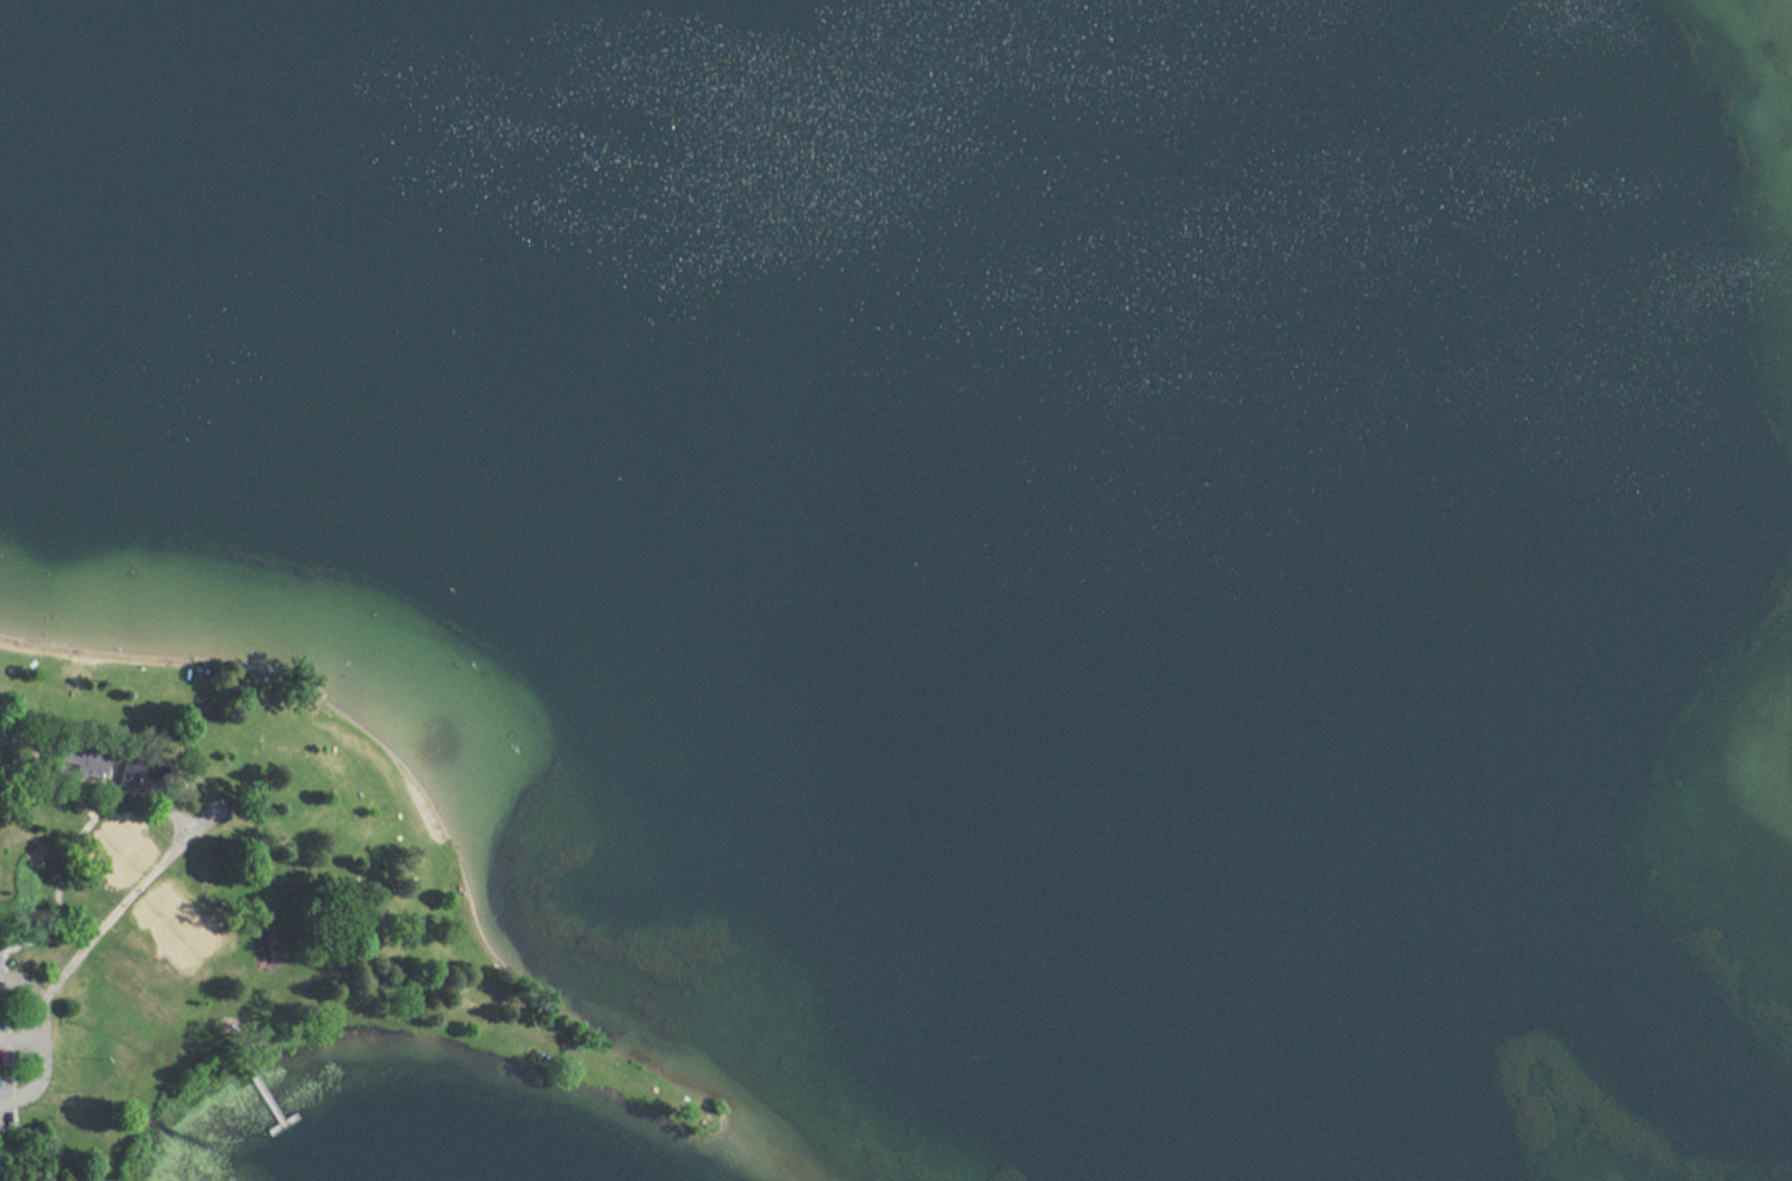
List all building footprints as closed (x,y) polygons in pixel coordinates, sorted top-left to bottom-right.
[(89,773),(88,777),(61,772),(68,740),(95,746),(94,751),(89,773)] [(94,751),(114,756),(110,778),(89,773),(94,751)] [(131,757),(173,766),(166,795),(124,784),(131,757)]
